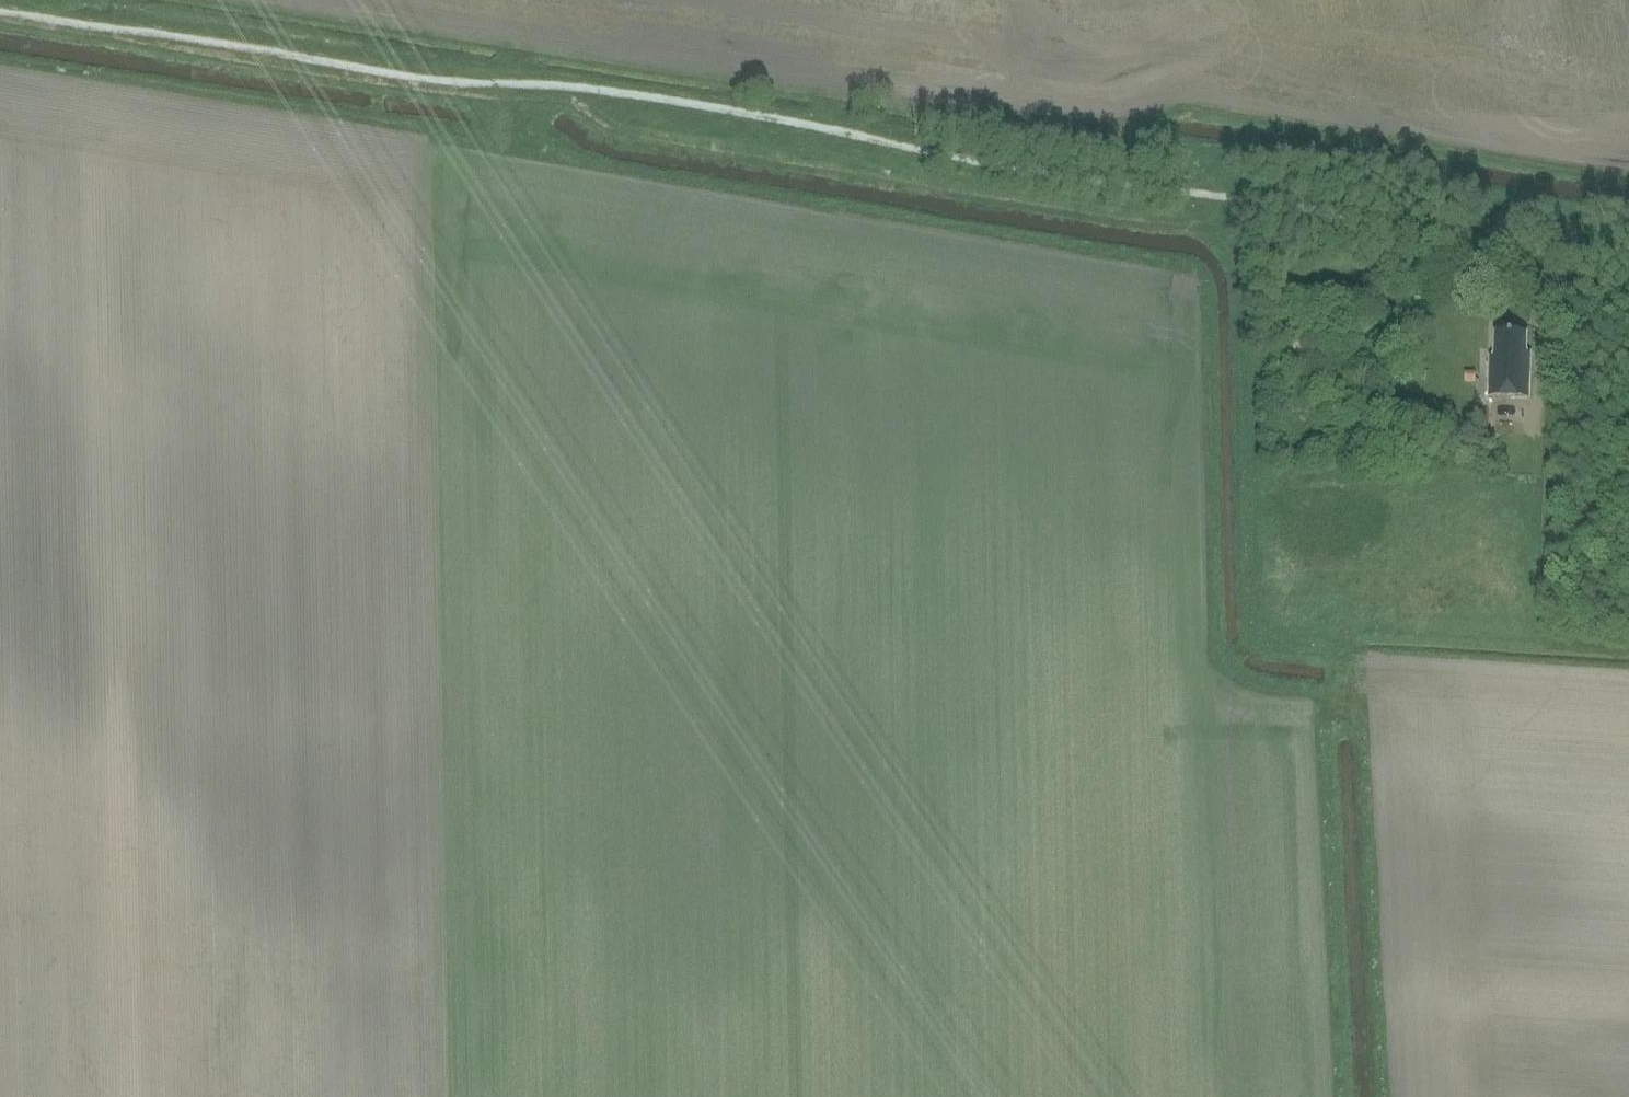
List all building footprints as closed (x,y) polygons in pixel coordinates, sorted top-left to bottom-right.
[(1531,332),(1497,329),(1494,355),(1491,355),(1488,395),(1528,398),(1532,346),(1530,346),(1531,332)] [(1476,383),(1476,373),(1466,373),(1465,382),(1476,383)]
